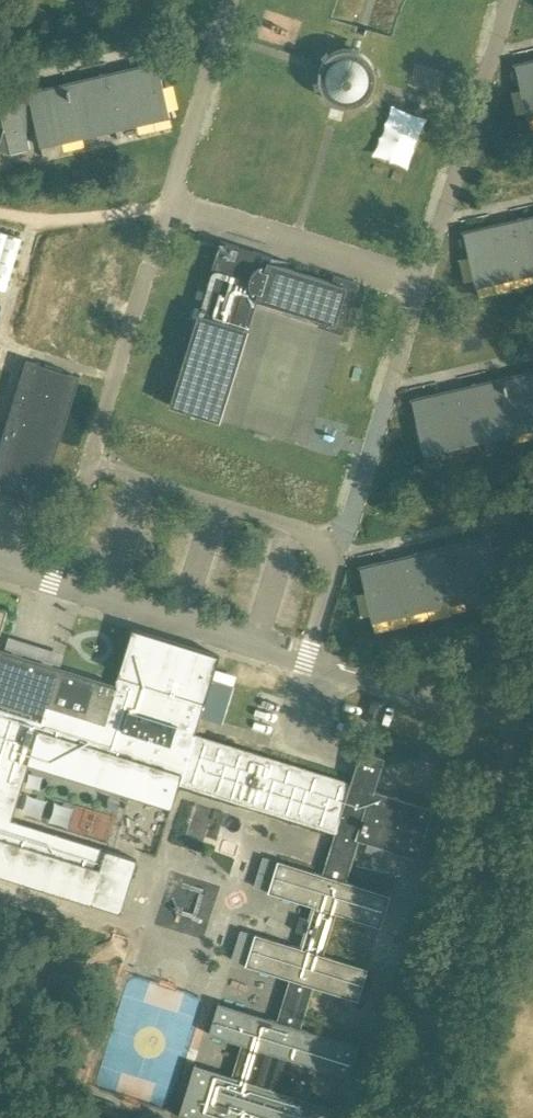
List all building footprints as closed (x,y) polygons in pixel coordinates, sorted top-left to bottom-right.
[(376,78),(376,76),(376,73),(376,71),(375,68),(375,66),(374,63),(373,61),(371,59),(370,57),(368,55),(366,53),(364,52),(362,51),(360,49),(358,49),(355,48),(353,47),(348,47),(343,47),(340,48),(338,48),(333,51),(331,52),(329,53),(327,55),(326,57),(324,59),(323,61),(322,63),(321,65),(320,68),(319,70),(319,73),(319,75),(319,78),(319,80),(320,83),(320,85),(321,88),(323,90),(324,92),(325,94),(327,96),(329,98),(331,99),(333,100),(338,103),(340,103),(342,104),(345,104),(347,104),(350,104),(353,104),(355,103),(357,103),(362,101),(364,99),(366,98),(368,96),(370,94),(371,92),(372,90),(374,88),(375,85),(375,83),(376,81),(376,78)] [(515,63),(527,117),(532,116),(532,59),(515,63)] [(17,87),(14,95),(0,98),(0,110),(4,128),(0,141),(0,149),(9,153),(31,148),(26,129),(36,126),(40,146),(171,115),(159,62),(28,93),(17,87)] [(464,231),(475,285),(532,272),(532,215),(464,231)] [(119,284),(107,230),(0,255),(0,312),(119,284)] [(271,255),(222,240),(170,403),(220,418),(258,298),(321,317),(319,324),(343,331),(359,282),(335,275),(332,281),(269,261),(271,255)] [(258,371),(309,387),(317,360),(266,344),(258,371)] [(412,398),(424,452),(532,427),(532,370),(412,398)] [(67,451),(55,397),(0,410),(0,467),(67,451)] [(249,400),(242,423),(276,433),(283,411),(249,400)] [(491,536),(360,565),(373,619),(503,589),(499,571),(516,567),(510,543),(493,546),(491,536)] [(117,683),(0,646),(0,718),(5,719),(0,736),(0,874),(121,911),(137,858),(114,851),(13,819),(30,762),(172,806),(179,783),(336,832),(323,874),(279,861),(271,889),(270,890),(314,903),(309,919),(301,916),(297,929),(305,932),(300,946),(257,932),(256,933),(248,962),(247,963),(291,976),(278,1019),(220,1001),(210,1032),(243,1042),(234,1074),(248,1079),(245,1091),(199,1076),(189,1114),(201,1117),(296,1117),(299,1108),(288,1105),(291,1092),(306,1097),(316,1065),(349,1075),(358,1044),(300,1026),(314,984),(358,998),(368,967),(324,953),(337,911),(381,924),(390,894),(346,880),(359,838),(418,856),(433,807),(345,778),(195,731),(201,714),(212,677),(219,654),(134,627),(117,683)] [(212,677),(201,714),(222,720),(233,684),(212,677)] [(257,885),(271,889),(279,861),(266,856),(257,885)] [(256,933),(243,929),(234,957),(248,962),(256,933)]
